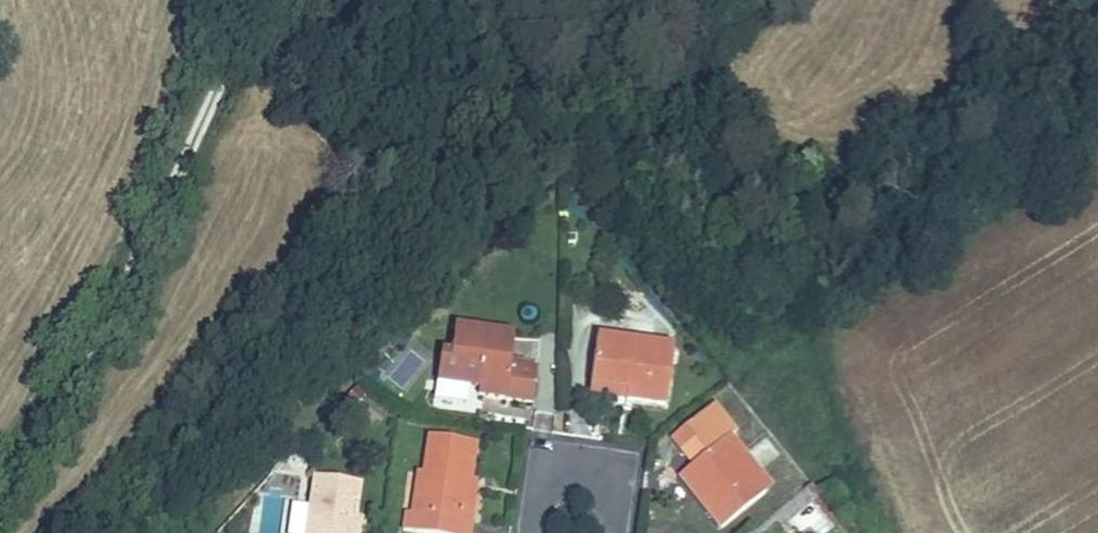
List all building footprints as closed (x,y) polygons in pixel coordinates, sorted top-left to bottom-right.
[(477,389),(476,397),(531,404),(535,370),(524,368),(509,366),(510,359),(513,336),(452,328),(448,356),(438,354),(435,384),(477,389)] [(626,389),(624,401),(665,406),(672,350),(596,339),(589,384),(626,389)] [(525,361),(510,359),(509,366),(524,368),(525,361)] [(434,392),(476,397),(477,389),(435,384),(434,392)] [(588,396),(624,401),(626,389),(589,384),(588,396)] [(670,441),(680,454),(704,435),(701,431),(718,416),(711,408),(670,441)] [(728,440),(733,436),(718,416),(701,431),(704,435),(680,454),(691,468),(677,479),(719,531),(763,495),(737,464),(744,459),(736,450),(728,440)] [(735,434),(733,436),(728,440),(736,450),(743,444),(735,434)] [(470,477),(475,442),(430,435),(425,473),(419,472),(413,514),(406,513),(403,531),(417,532),(470,532),(472,521),(464,520),(470,477)] [(356,518),(360,483),(314,477),(307,532),(354,532),(356,518)] [(478,478),(470,477),(464,520),(472,521),(478,478)] [(804,490),(811,499),(817,495),(810,485),(804,490)] [(356,518),(354,532),(360,532),(362,519),(356,518)]
